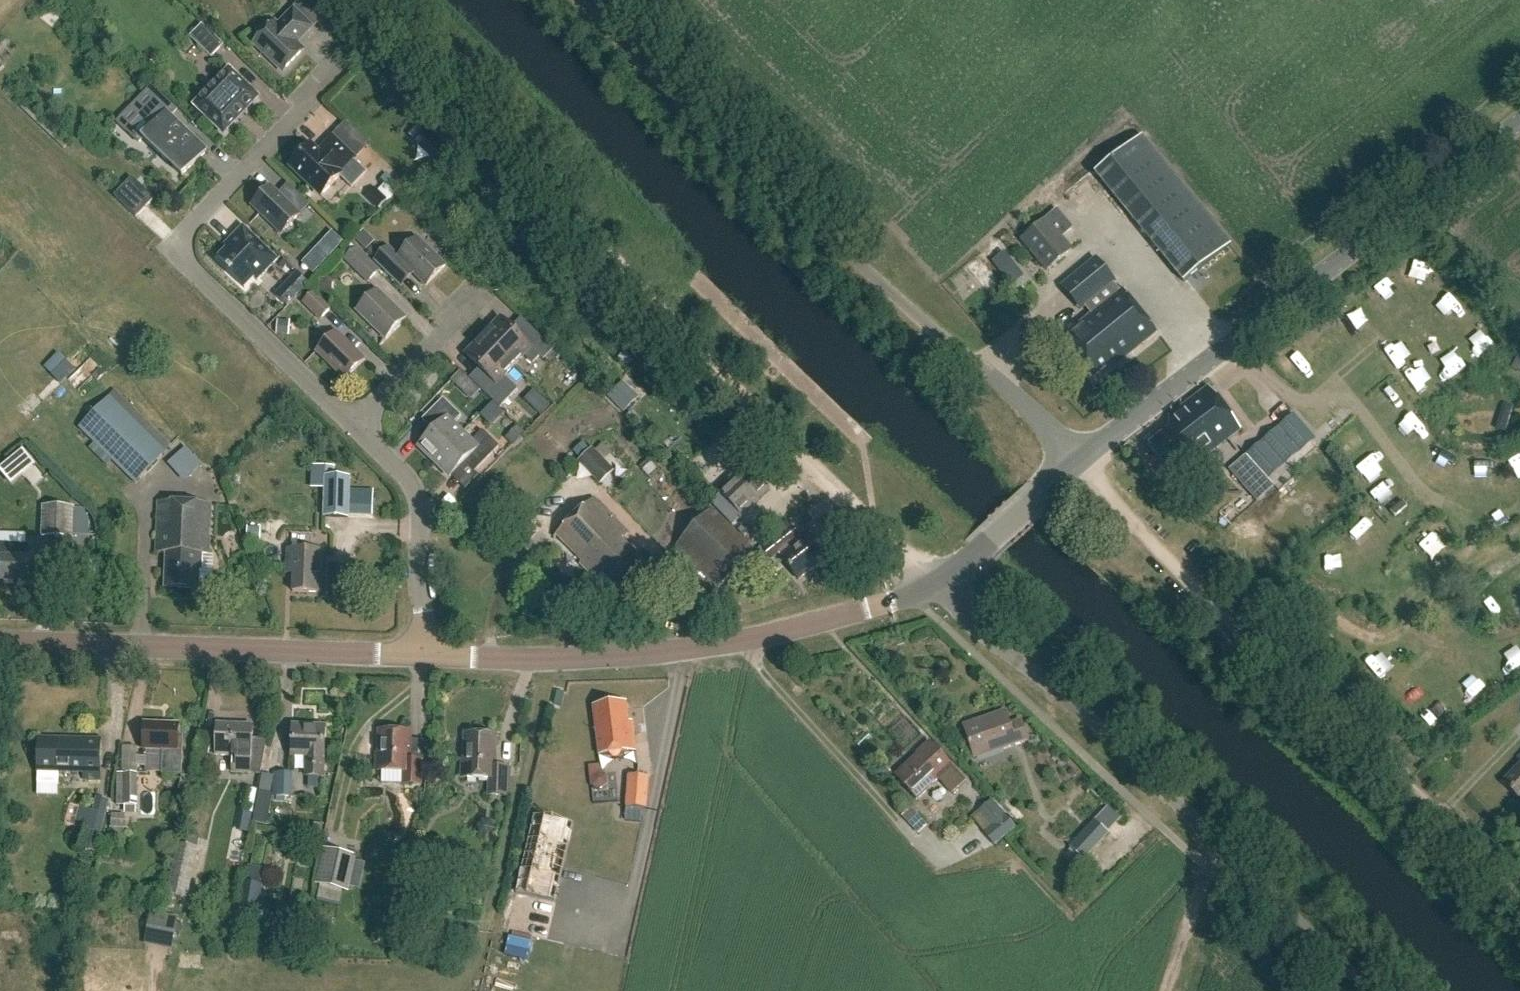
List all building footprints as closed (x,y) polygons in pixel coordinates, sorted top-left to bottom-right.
[(315,25),(328,14),(315,0),(304,0),(298,6),(315,25)] [(310,27),(292,10),(276,26),(273,23),(253,44),(281,72),(302,51),(294,43),(310,27)] [(213,56),(226,44),(205,24),(193,37),(213,56)] [(257,98),(228,70),(193,106),(222,134),(257,98)] [(175,111),(164,100),(158,106),(165,113),(141,138),(181,177),(206,151),(170,117),(175,111)] [(1231,245),(1142,136),(1095,174),(1184,283),(1231,245)] [(352,159),(332,139),(318,154),(309,146),(290,166),(321,196),(339,177),(351,188),(366,173),(352,159)] [(391,182),(381,188),(389,202),(400,196),(391,182)] [(270,187),(251,207),(280,235),(299,214),(270,187)] [(1021,240),(1047,271),(1072,250),(1061,238),(1072,229),(1057,210),(1021,240)] [(214,216),(214,230),(237,230),(237,216),(214,216)] [(226,272),(244,289),(253,279),(256,281),(277,260),(242,227),(225,245),(228,248),(218,258),(229,269),(226,272)] [(445,266),(417,238),(394,261),(384,251),(375,261),(392,277),(404,265),(426,286),(445,266)] [(380,270),(357,247),(344,260),(366,283),(380,270)] [(271,292),(296,269),(284,256),(259,280),(271,292)] [(1114,282),(1097,260),(1066,285),(1083,307),(1114,282)] [(333,307),(315,290),(303,303),(320,320),(333,307)] [(405,318),(376,290),(357,311),(385,338),(405,318)] [(1122,291),(1087,319),(1089,322),(1065,341),(1094,377),(1128,350),(1130,353),(1156,333),(1122,291)] [(501,319),(483,337),(513,366),(524,355),(532,363),(539,356),(543,360),(553,349),(528,325),(518,335),(501,319)] [(365,360),(336,332),(316,352),(345,380),(365,360)] [(513,366),(483,337),(466,355),(483,371),(473,382),(500,407),(517,389),(503,376),(513,366)] [(76,370),(66,360),(52,375),(62,385),(76,370)] [(78,387),(101,368),(95,360),(71,378),(78,387)] [(594,364),(583,372),(590,382),(601,374),(594,364)] [(172,447),(115,390),(78,428),(135,485),(172,447)] [(1204,397),(1171,421),(1169,434),(1151,448),(1174,481),(1234,437),(1204,397)] [(434,461),(462,433),(453,424),(461,416),(443,398),(421,420),(433,431),(418,446),(434,461)] [(542,398),(532,408),(540,416),(550,406),(542,398)] [(1505,404),(1497,430),(1506,434),(1514,408),(1505,404)] [(1292,419),(1248,457),(1267,479),(1311,441),(1292,419)] [(471,441),(462,433),(434,461),(450,477),(464,462),(474,472),(499,446),(482,430),(471,441)] [(615,471),(591,448),(577,463),(600,486),(615,471)] [(1248,457),(1230,473),(1258,505),(1276,489),(1267,479),(1248,457)] [(720,495),(742,518),(758,502),(756,500),(769,488),(750,467),(720,495)] [(350,489),(350,479),(326,478),(325,516),(349,517),(349,513),(373,514),(374,490),(350,489)] [(629,533),(593,497),(553,537),(613,598),(646,566),(621,541),(629,533)] [(212,506),(159,503),(157,553),(168,554),(167,588),(197,589),(198,572),(202,572),(203,556),(210,556),(212,506)] [(74,507),(42,506),(40,538),(73,539),(74,507)] [(755,552),(711,508),(675,544),(720,588),(755,552)] [(247,530),(247,543),(259,543),(259,530),(247,530)] [(827,558),(806,531),(797,538),(801,543),(782,557),(799,579),(827,558)] [(789,544),(779,533),(760,549),(771,561),(789,544)] [(26,541),(26,546),(0,545),(0,569),(2,569),(1,581),(40,582),(40,558),(40,542),(26,541)] [(324,552),(288,551),(287,574),(295,576),(294,593),(322,594),(324,552)] [(628,721),(626,702),(594,706),(600,754),(636,749),(632,720),(628,721)] [(1009,723),(1004,710),(963,725),(975,759),(1029,741),(1021,718),(1009,723)] [(177,725),(144,724),(143,750),(162,751),(162,773),(181,774),(182,735),(176,735),(177,725)] [(253,728),(217,727),(216,757),(232,757),(231,774),(260,775),(268,740),(253,739),(253,728)] [(326,730),(294,729),(293,755),(307,756),(306,777),(324,778),(326,730)] [(410,733),(379,732),(377,770),(403,771),(403,784),(420,785),(421,762),(425,762),(426,740),(410,740),(410,733)] [(496,736),(465,735),(463,779),(488,779),(488,796),(505,796),(506,768),(495,768),(496,736)] [(87,738),(74,738),(74,739),(65,739),(65,738),(41,737),(40,790),(60,790),(60,770),(85,771),(85,777),(101,777),(102,763),(103,738),(87,738)] [(935,778),(952,796),(967,781),(930,741),(918,752),(921,756),(900,776),(919,797),(929,788),(927,786),(935,778)] [(1502,784),(1519,801),(1519,766),(1502,784)] [(293,773),(274,772),(272,796),(292,797),(293,773)] [(137,774),(117,774),(117,806),(125,806),(125,813),(137,814),(137,774)] [(595,787),(609,787),(609,774),(595,774),(595,787)] [(642,809),(646,809),(648,777),(627,775),(625,807),(623,833),(635,834),(636,822),(641,823),(642,809)] [(250,788),(246,812),(257,813),(261,789),(250,788)] [(109,801),(95,798),(92,811),(79,808),(75,827),(102,833),(109,801)] [(992,799),(989,802),(978,811),(990,826),(983,832),(994,846),(1016,828),(992,799)] [(198,848),(177,843),(166,895),(187,899),(198,848)] [(357,856),(323,848),(315,884),(320,885),(316,902),(339,907),(342,891),(349,893),(357,856)] [(150,913),(145,938),(173,943),(178,918),(150,913)]
